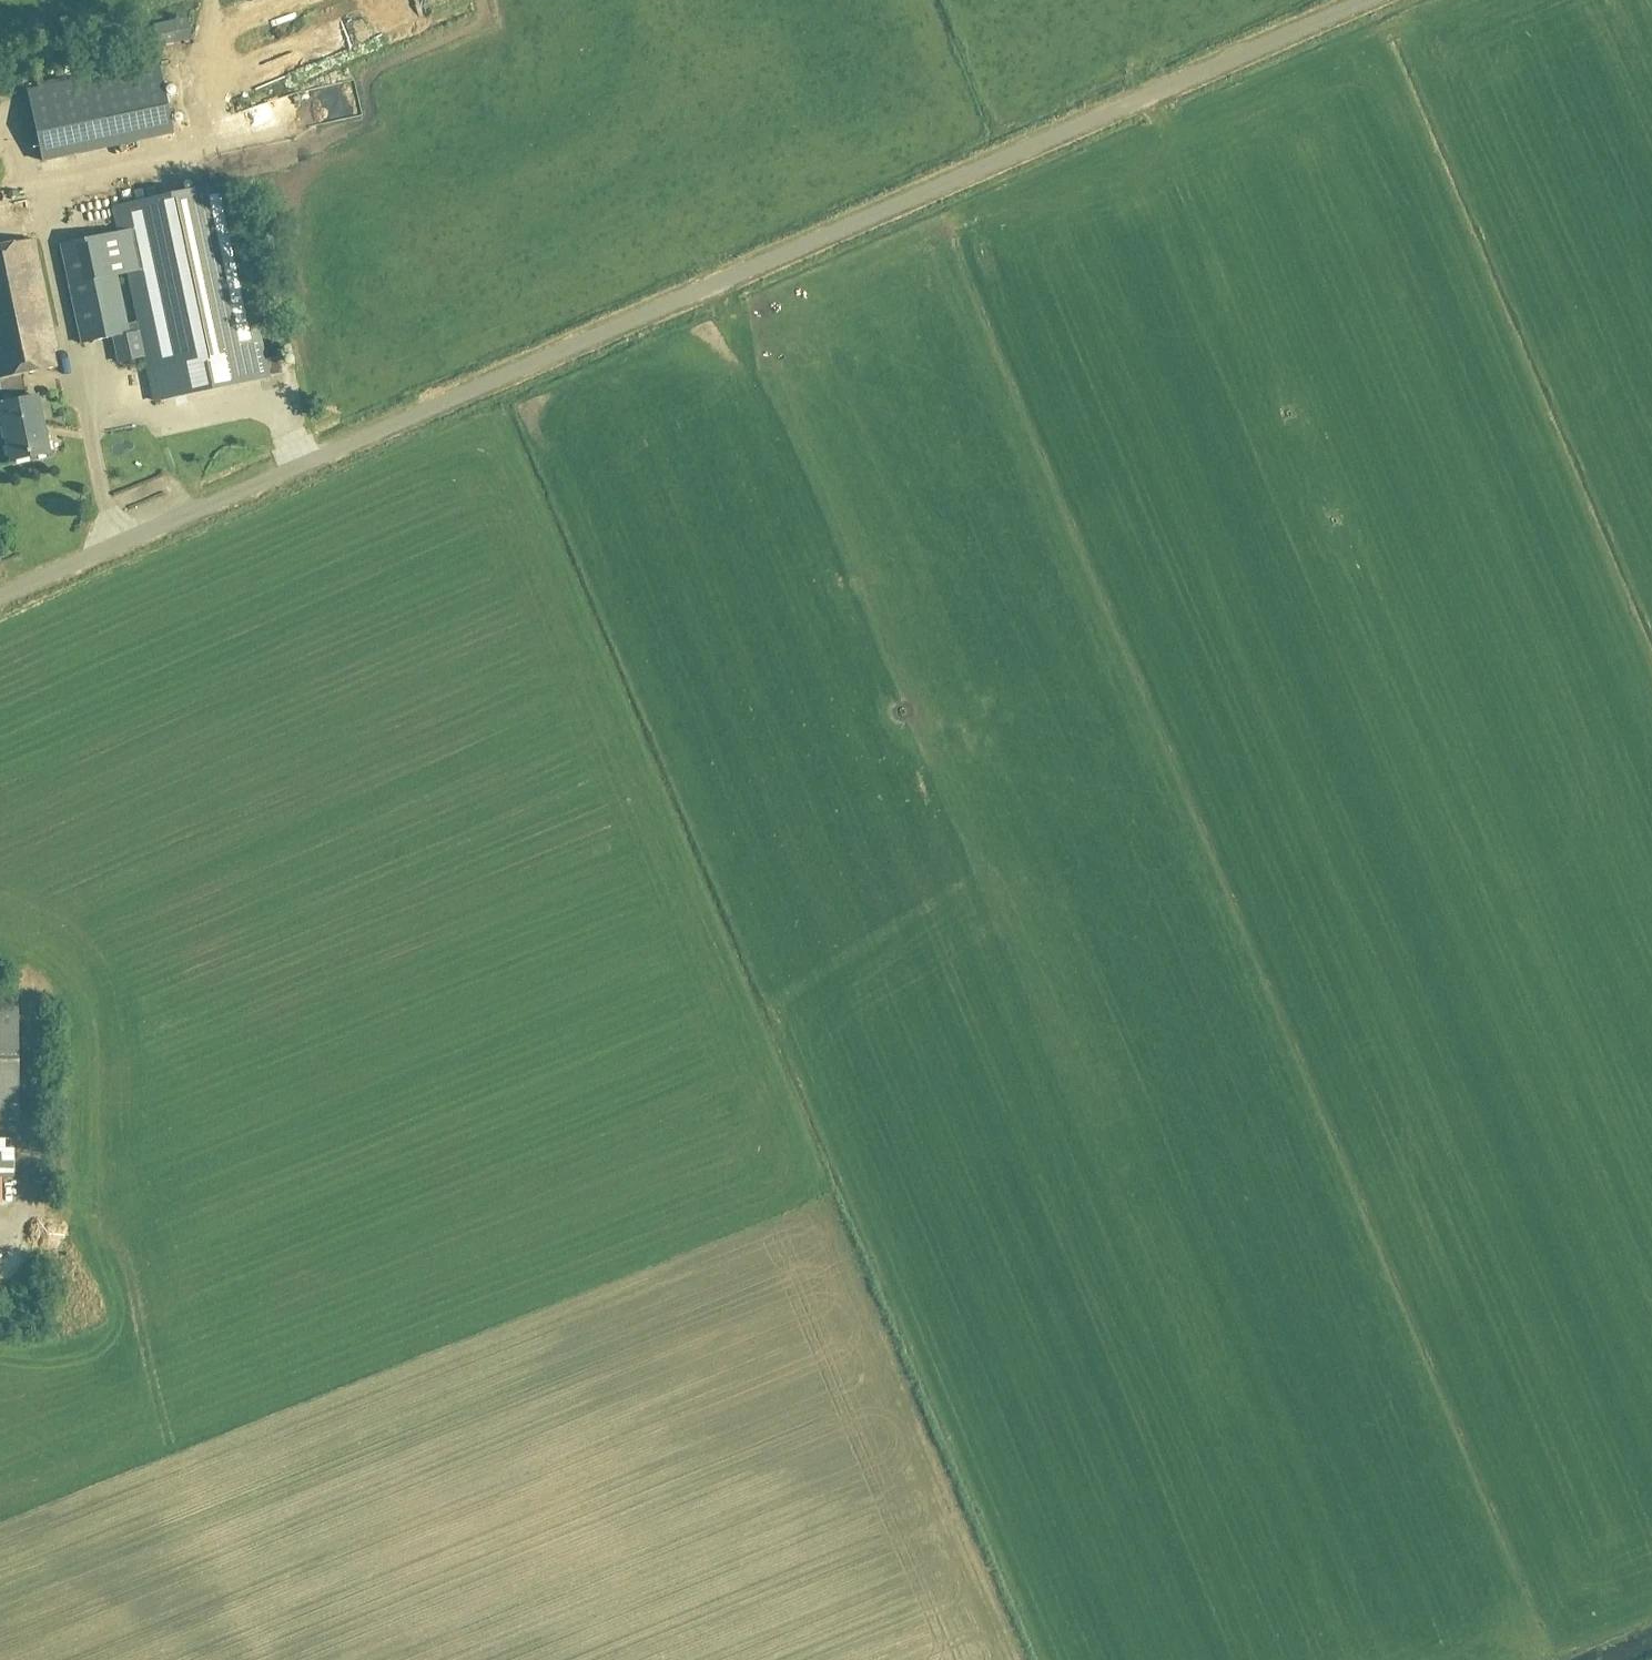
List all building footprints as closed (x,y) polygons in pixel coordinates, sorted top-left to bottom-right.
[(190,40),(185,20),(152,27),(155,48),(190,40)] [(24,91),(39,162),(171,134),(156,63),(24,91)] [(155,402),(268,377),(226,182),(111,207),(116,232),(59,245),(81,344),(110,338),(115,362),(145,356),(155,402)] [(0,405),(0,424),(9,462),(52,452),(39,396),(29,398),(24,374),(58,366),(55,348),(58,347),(36,239),(0,246),(0,404),(0,405)] [(18,1120),(16,1002),(0,1002),(0,1120),(18,1120)]
